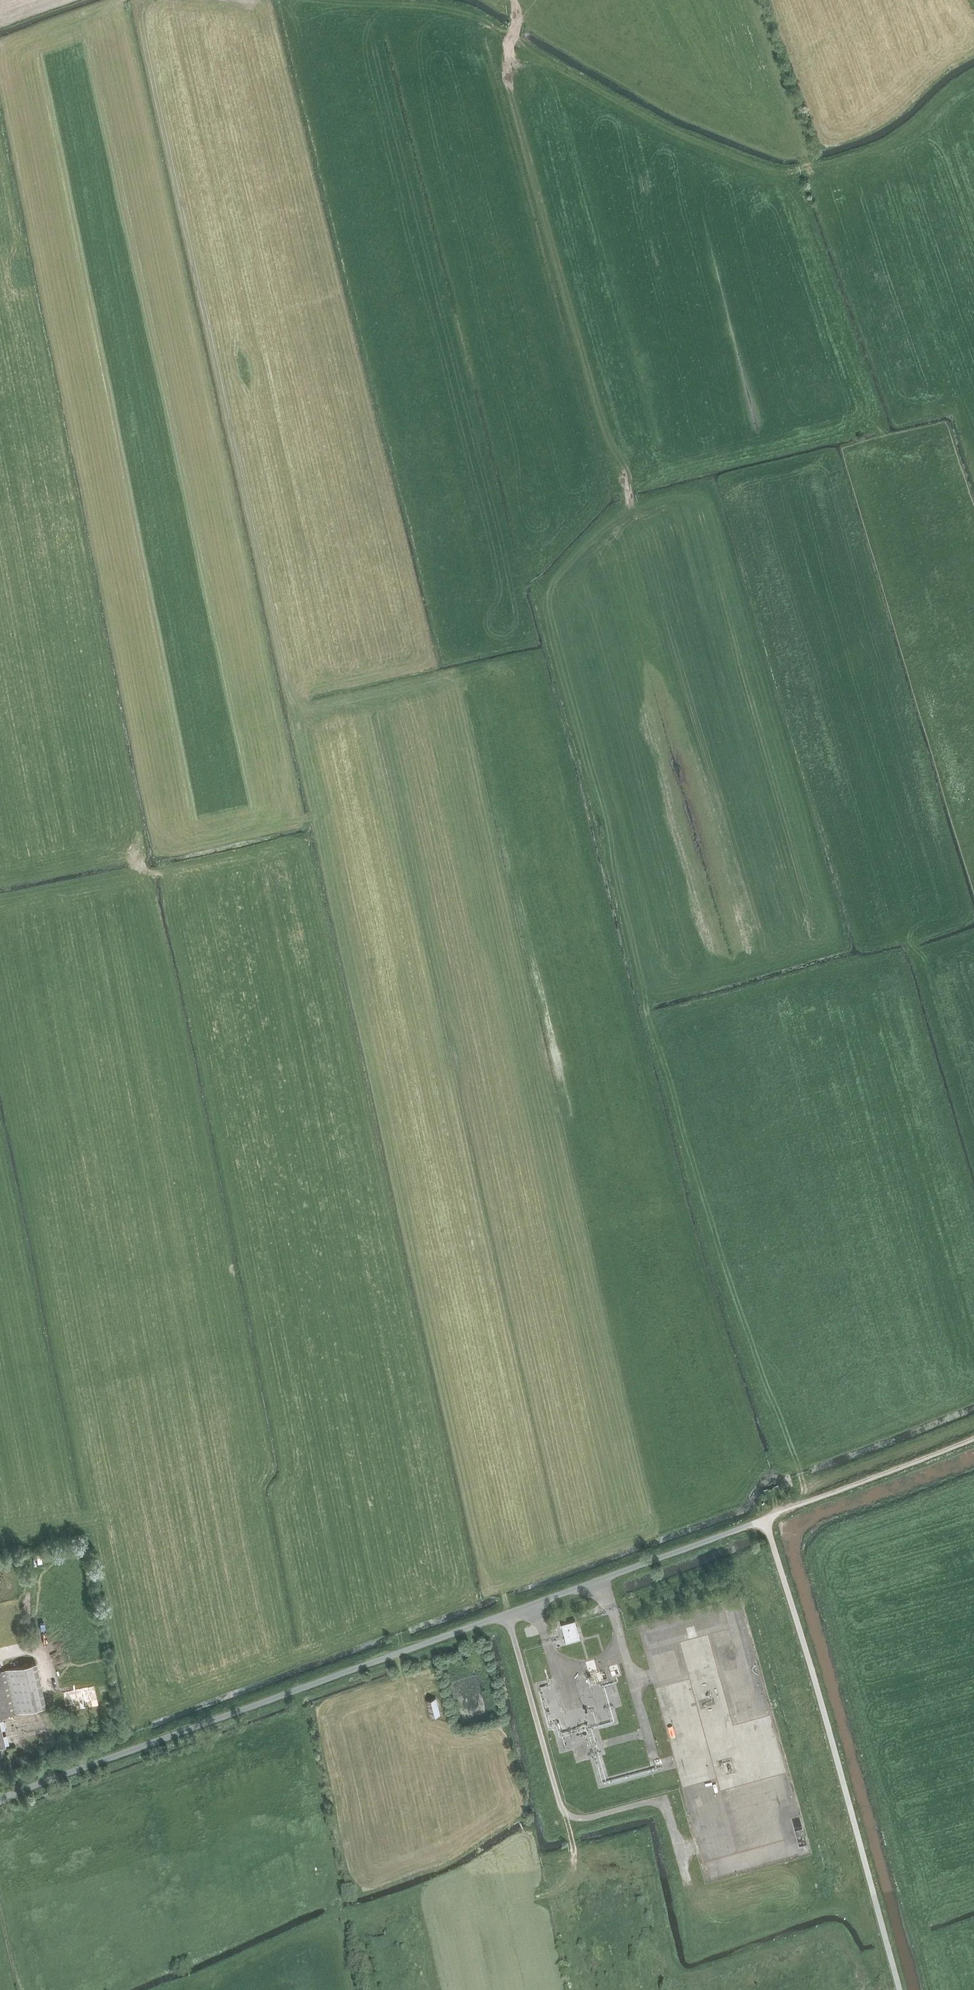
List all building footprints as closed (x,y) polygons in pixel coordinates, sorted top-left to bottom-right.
[(580,1639),(575,1620),(561,1624),(566,1643),(580,1639)] [(46,1706),(36,1663),(0,1671),(0,1717),(46,1706)] [(94,1685),(63,1691),(67,1711),(98,1704),(94,1685)] [(436,1699),(426,1701),(430,1718),(440,1715),(436,1699)] [(800,1816),(793,1819),(802,1846),(808,1844),(802,1826),(803,1826),(800,1816)]
